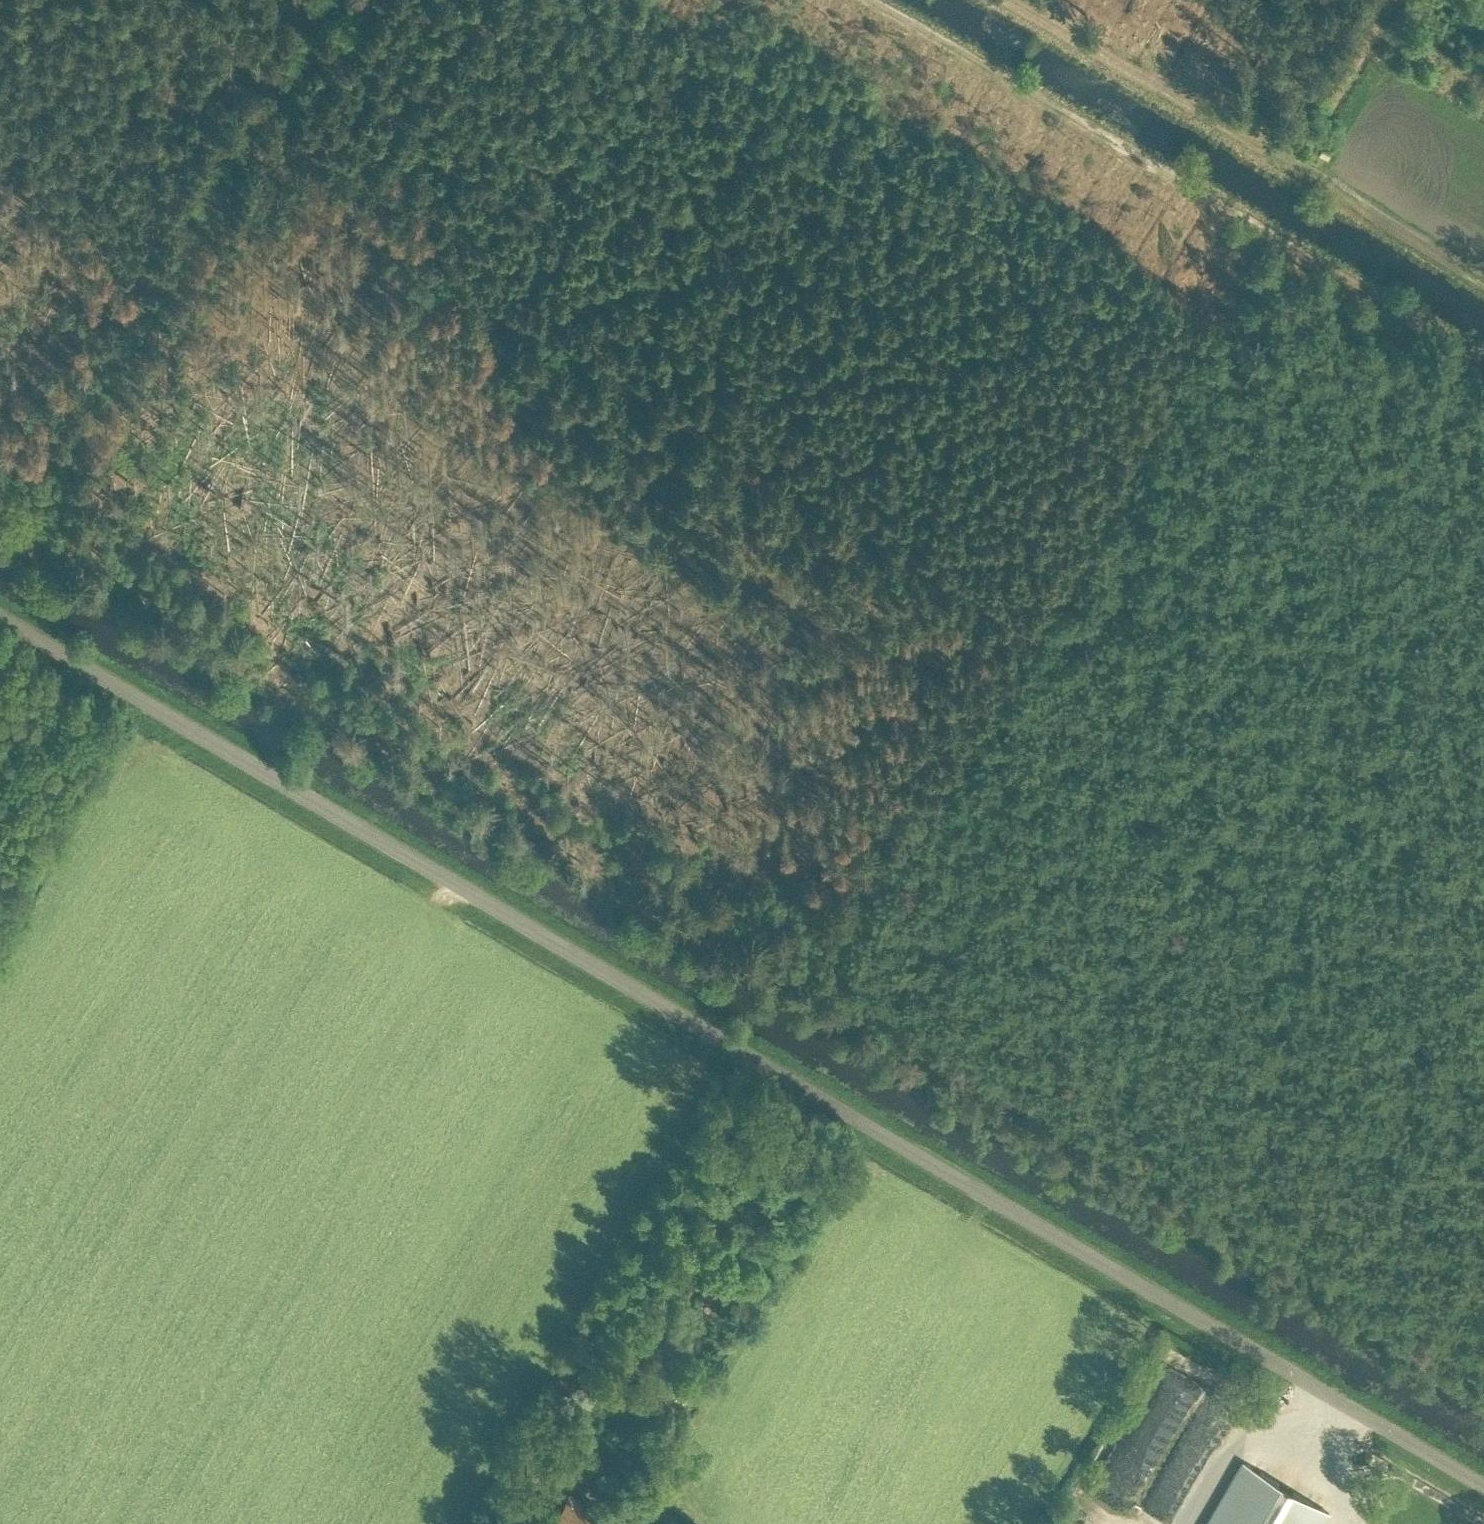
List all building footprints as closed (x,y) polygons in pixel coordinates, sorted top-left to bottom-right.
[(1207,1523),(1319,1523),(1328,1510),(1244,1461),(1207,1523)] [(587,1499),(592,1491),(575,1481),(549,1523),(629,1523),(587,1499)]
